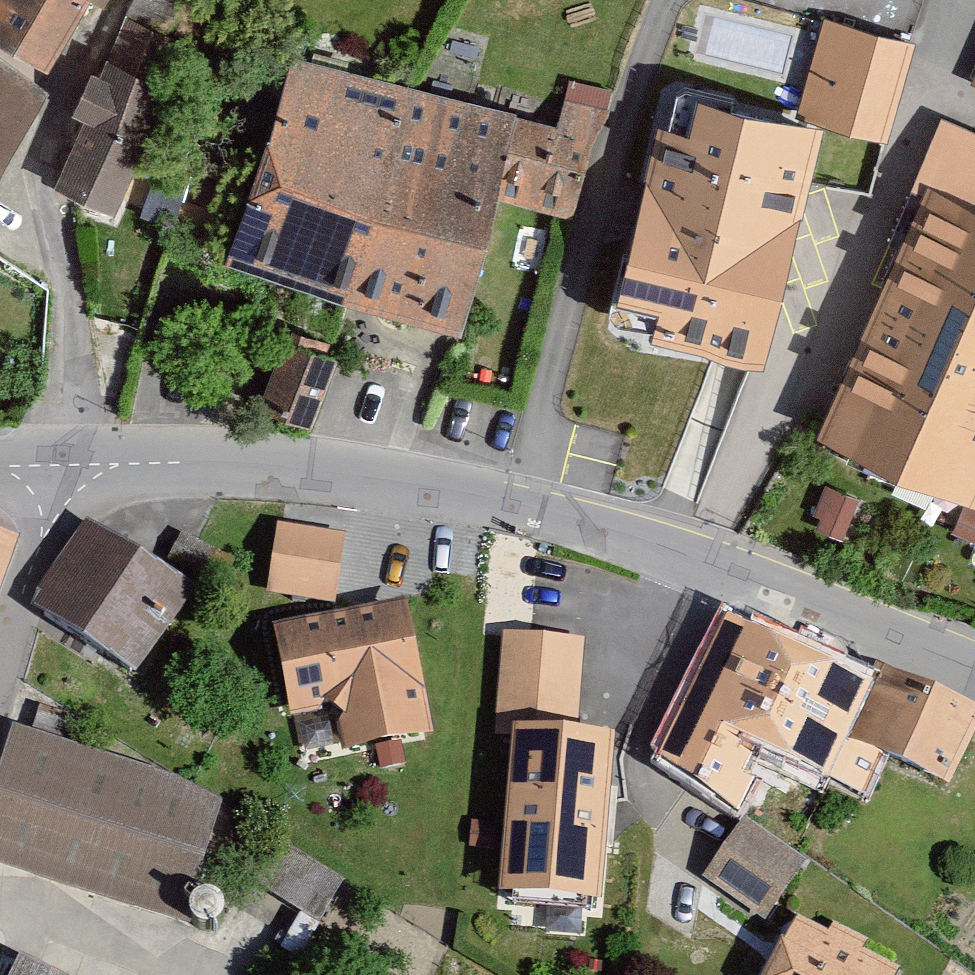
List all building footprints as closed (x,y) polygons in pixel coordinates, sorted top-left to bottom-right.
[(50,65),(89,0),(0,0),(0,35),(50,65)] [(800,111),(670,77),(610,307),(763,347),(822,122),(888,139),(914,38),(825,15),(800,111)] [(64,74),(50,65),(0,35),(0,167),(64,74)] [(171,63),(106,39),(82,104),(93,108),(67,178),(121,198),(171,63)] [(601,127),(290,50),(237,262),(304,278),(459,317),(488,203),(491,190),(580,212),(601,127)] [(927,175),(819,426),(974,492),(974,196),(927,175)] [(279,335),(256,398),(302,416),(328,352),(279,335)] [(826,487),(815,523),(849,534),(860,498),(826,487)] [(973,494),(956,535),(974,543),(974,494),(973,494)] [(137,668),(192,586),(92,520),(38,603),(137,668)] [(276,527),(268,590),(334,599),(343,536),(276,527)] [(18,537),(0,530),(0,587),(9,563),(18,537)] [(403,600),(274,629),(294,720),(332,711),(340,746),(431,726),(403,600)] [(879,680),(732,605),(660,767),(739,811),(769,747),(865,795),(886,755),(851,740),(879,680)] [(583,708),(586,633),(503,630),(500,705),(583,708)] [(886,665),(879,680),(851,740),(886,755),(950,785),(974,730),(974,706),(886,665)] [(0,768),(0,865),(188,922),(223,801),(173,774),(13,726),(0,768)] [(601,900),(613,737),(577,734),(513,730),(501,892),(601,900)] [(803,865),(746,820),(706,871),(763,916),(803,865)] [(768,974),(897,974),(901,965),(793,918),(768,974)] [(25,949),(11,974),(72,974),(25,949)]
